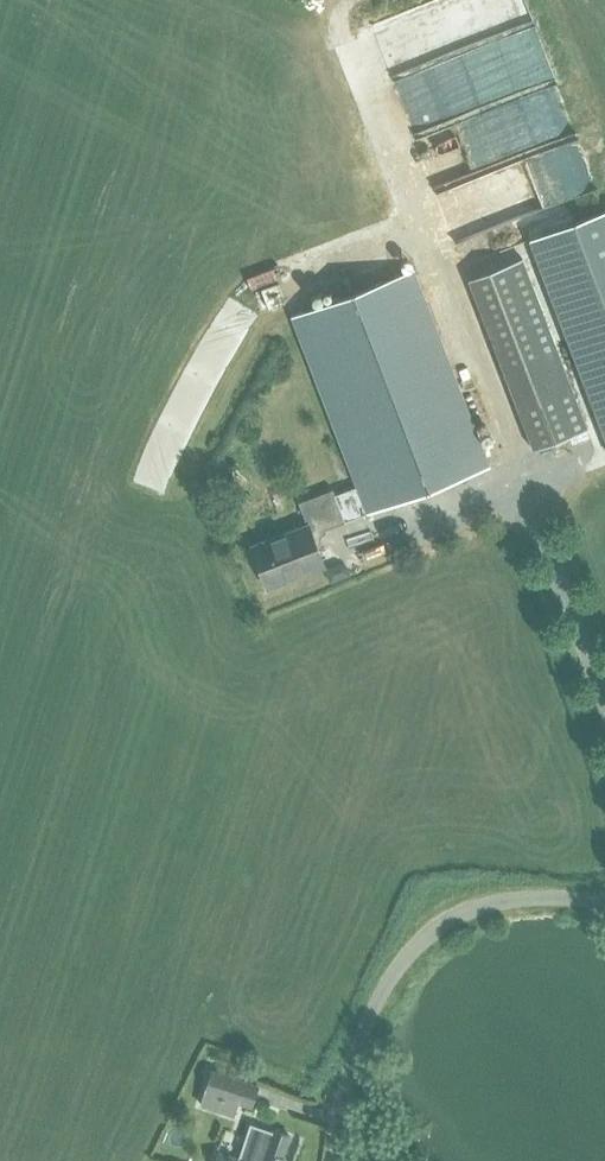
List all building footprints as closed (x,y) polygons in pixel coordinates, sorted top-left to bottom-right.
[(428,186),(516,160),(530,207),(594,188),(563,82),(411,127),(428,186)] [(604,435),(604,210),(530,238),(604,435)] [(469,278),(533,449),(588,429),(522,258),(469,278)] [(255,284),(284,275),(280,261),(251,270),(255,284)] [(367,513),(490,466),(414,269),(291,316),(357,486),(367,513)] [(367,513),(357,486),(335,494),(333,489),(299,502),(308,525),(252,546),(267,586),(324,565),(313,534),(367,513)] [(252,1106),(259,1085),(211,1069),(200,1104),(220,1110),(224,1097),(239,1102),(252,1106)] [(290,1136),(273,1130),(254,1123),(249,1136),(241,1157),(222,1149),(217,1160),(285,1160),(286,1158),(283,1157),(290,1136)]
